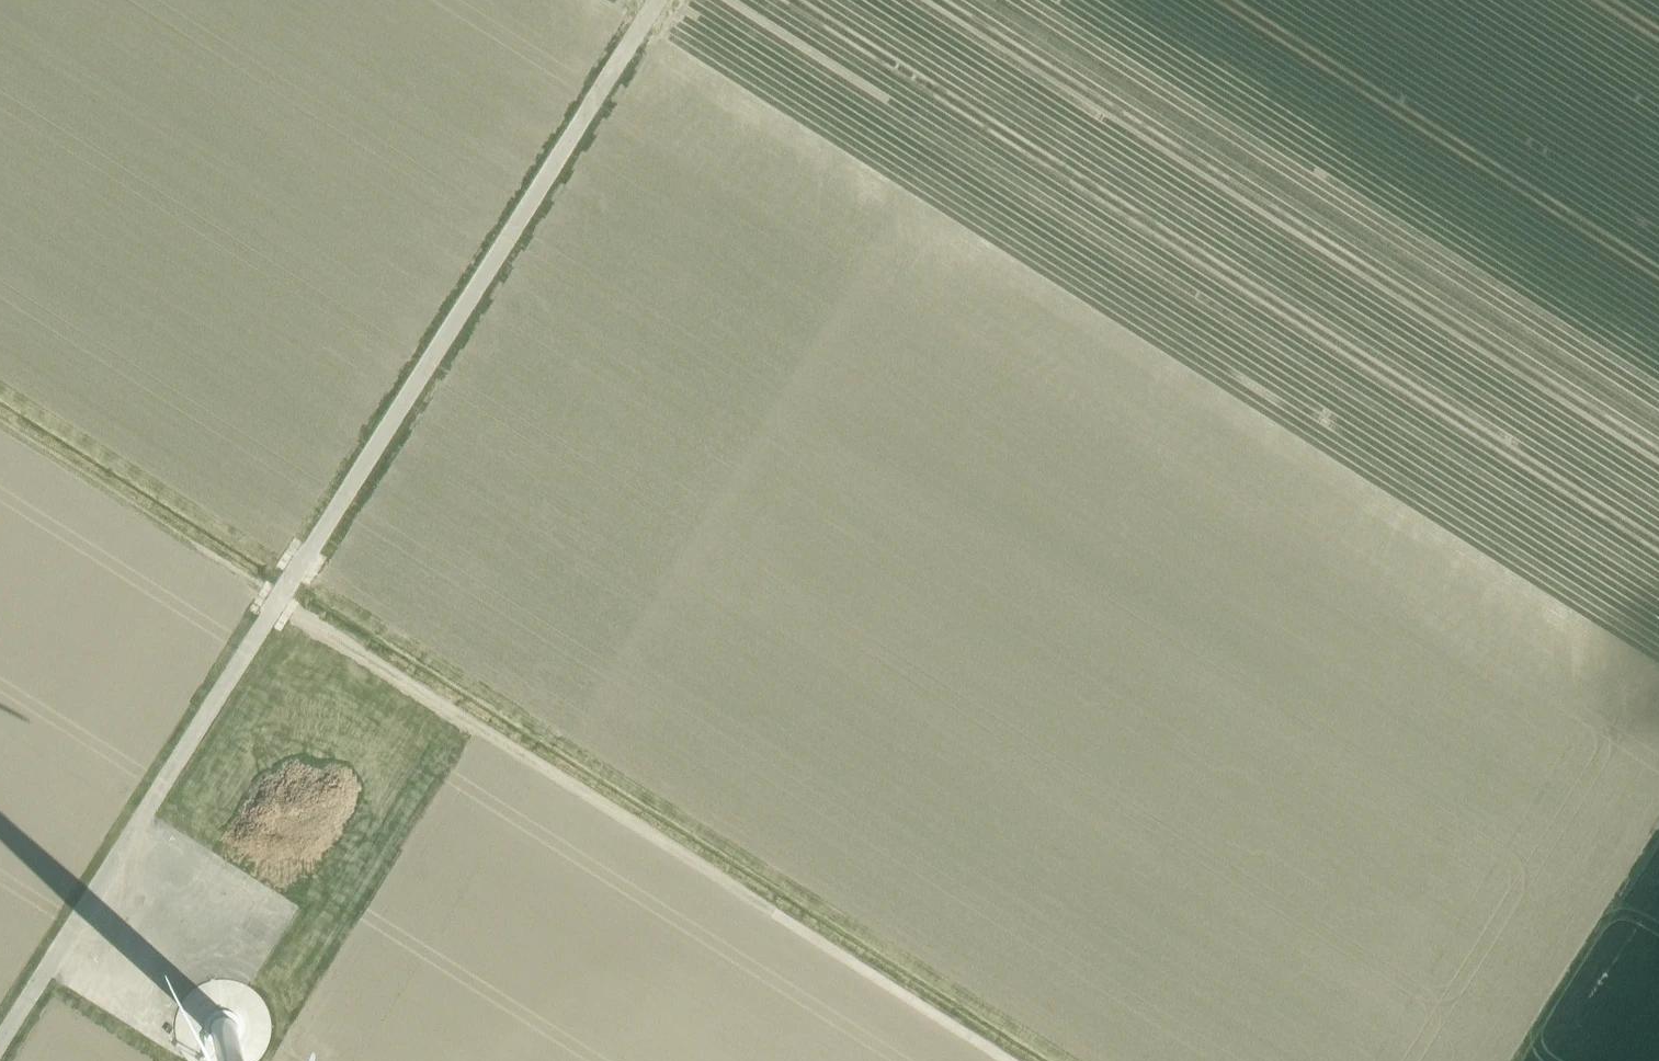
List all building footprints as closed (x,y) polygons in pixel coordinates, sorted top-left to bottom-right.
[(236,1030),(236,1028),(236,1026),(235,1024),(234,1022),(233,1020),(232,1019),(230,1017),(228,1016),(227,1016),(224,1015),(222,1015),(220,1015),(218,1015),(216,1016),(215,1017),(213,1019),(212,1020),(211,1022),(210,1024),(209,1026),(209,1028),(209,1030),(210,1032),(211,1034),(212,1036),(213,1038),(215,1039),(216,1040),(218,1041),(220,1041),(222,1041),(224,1041),(227,1041),(228,1040),(230,1039),(232,1038),(233,1036),(234,1034),(235,1032),(236,1030)]
